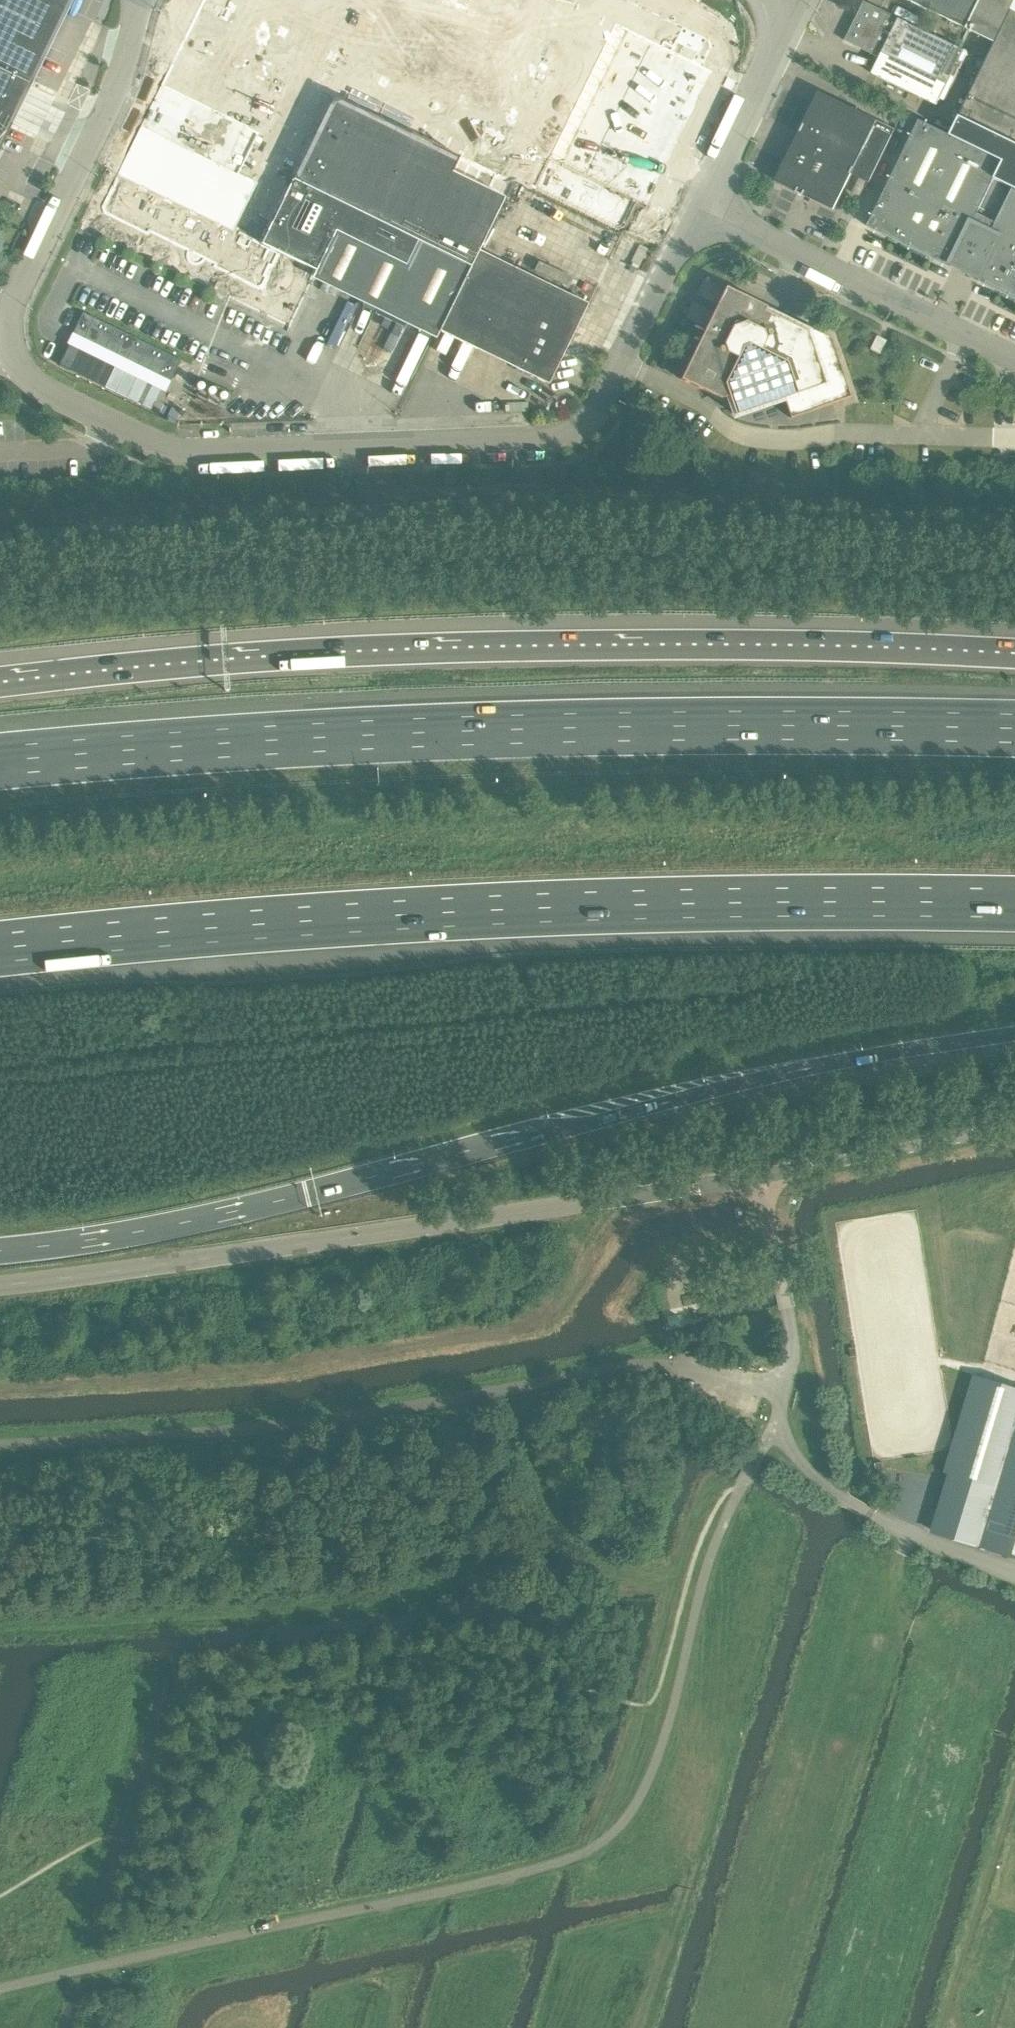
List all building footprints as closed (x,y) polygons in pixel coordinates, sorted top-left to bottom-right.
[(31,86),(73,0),(0,0),(0,72),(31,86)] [(103,202),(247,272),(274,285),(283,266),(256,253),(261,244),(358,46),(501,116),(651,189),(722,44),(632,0),(201,0),(116,174),(103,202)] [(980,0),(907,0),(966,28),(980,0)] [(966,28),(995,42),(951,131),(950,134),(1014,166),(1014,0),(980,0),(966,28)] [(950,89),(959,71),(954,68),(963,49),(864,1),(845,41),(879,57),(871,74),(936,105),(945,86),(950,89)] [(261,244),(256,253),(283,266),(310,279),(314,270),(386,306),(424,324),(439,331),(479,251),(514,178),(480,161),(501,116),(358,46),(261,244)] [(869,182),(894,129),(818,93),(775,183),(833,211),(851,173),(869,182)] [(14,121),(0,115),(0,149),(14,121)] [(918,119),(867,226),(951,266),(953,262),(963,266),(963,268),(963,269),(963,270),(963,271),(964,272),(966,273),(967,273),(968,273),(969,273),(970,273),(971,272),(972,271),(1014,183),(1014,166),(950,134),(918,119)] [(972,271),(981,275),(979,280),(1014,298),(1014,183),(972,271)] [(479,251),(439,331),(440,332),(541,381),(547,384),(549,381),(587,303),(479,251)] [(703,279),(696,293),(717,303),(724,289),(703,279)] [(774,317),(773,316),(763,311),(765,307),(724,287),(724,289),(717,303),(712,312),(705,328),(679,379),(719,399),(727,396),(734,415),(782,398),(789,418),(850,397),(829,338),(776,312),(774,317)] [(692,302),(684,318),(705,328),(712,312),(692,302)] [(1004,1386),(979,1378),(933,1531),(1014,1556),(1014,1389),(1004,1386)]
